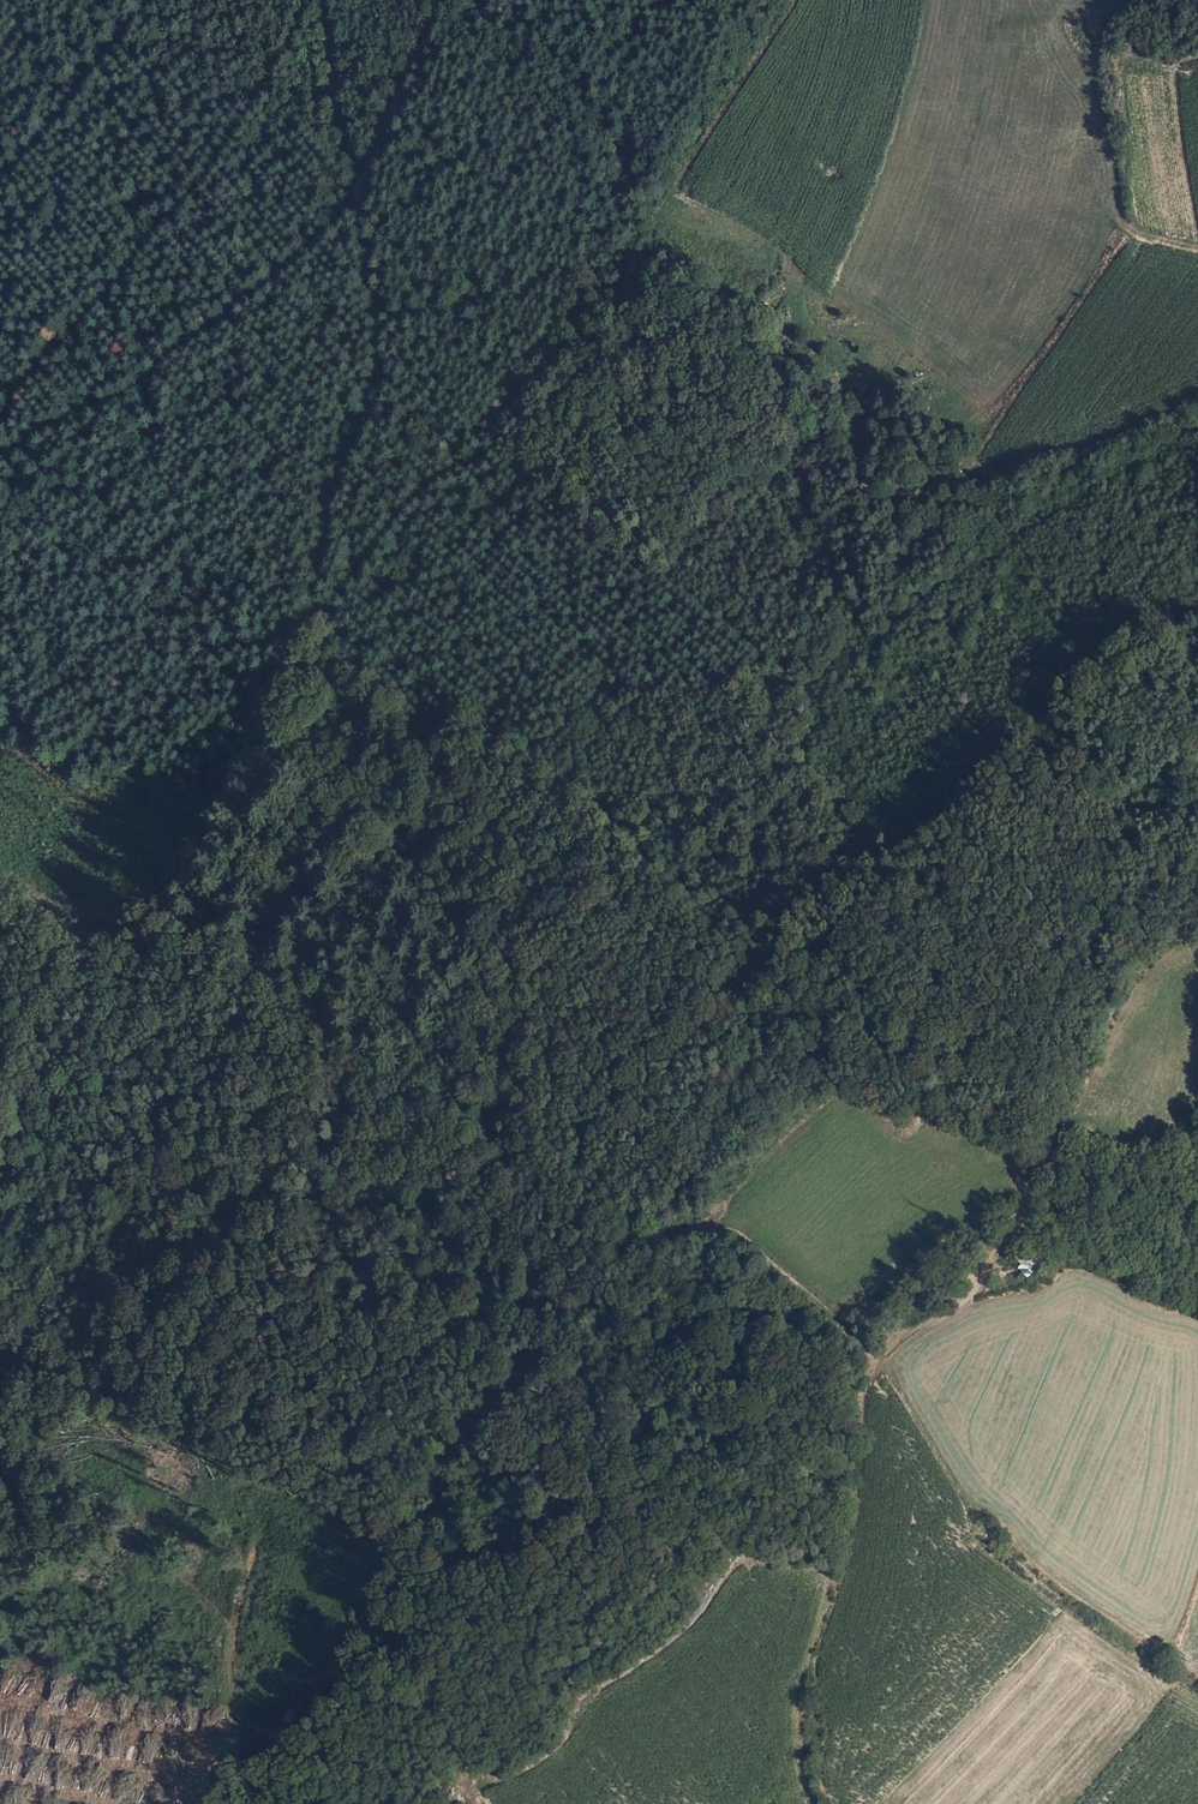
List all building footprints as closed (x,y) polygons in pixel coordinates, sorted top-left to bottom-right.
[(1034,1272),(1025,1265),(1020,1270),(1029,1278),(1034,1272)]
